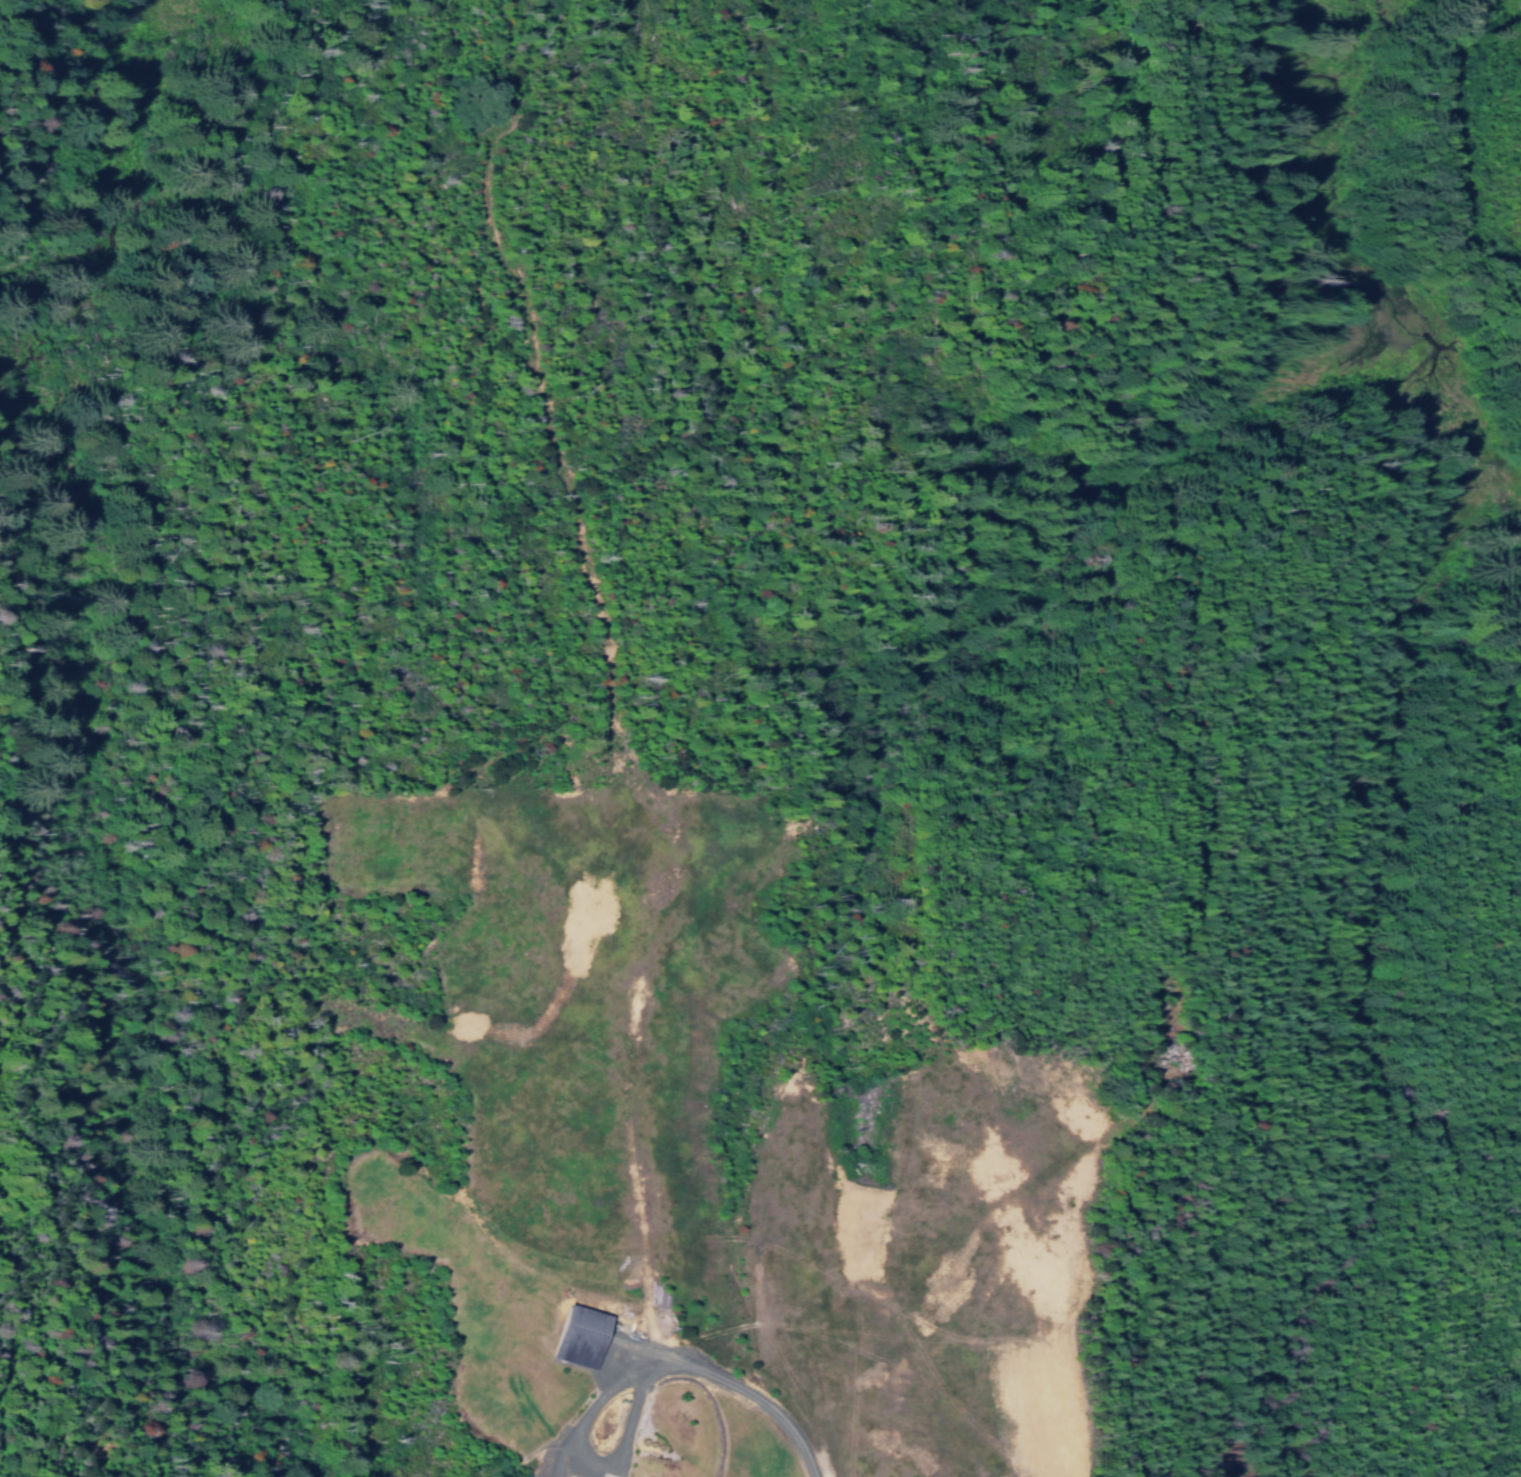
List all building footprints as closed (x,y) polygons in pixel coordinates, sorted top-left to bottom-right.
[(590,1368),(601,1314),(556,1305),(544,1359),(590,1368)]
